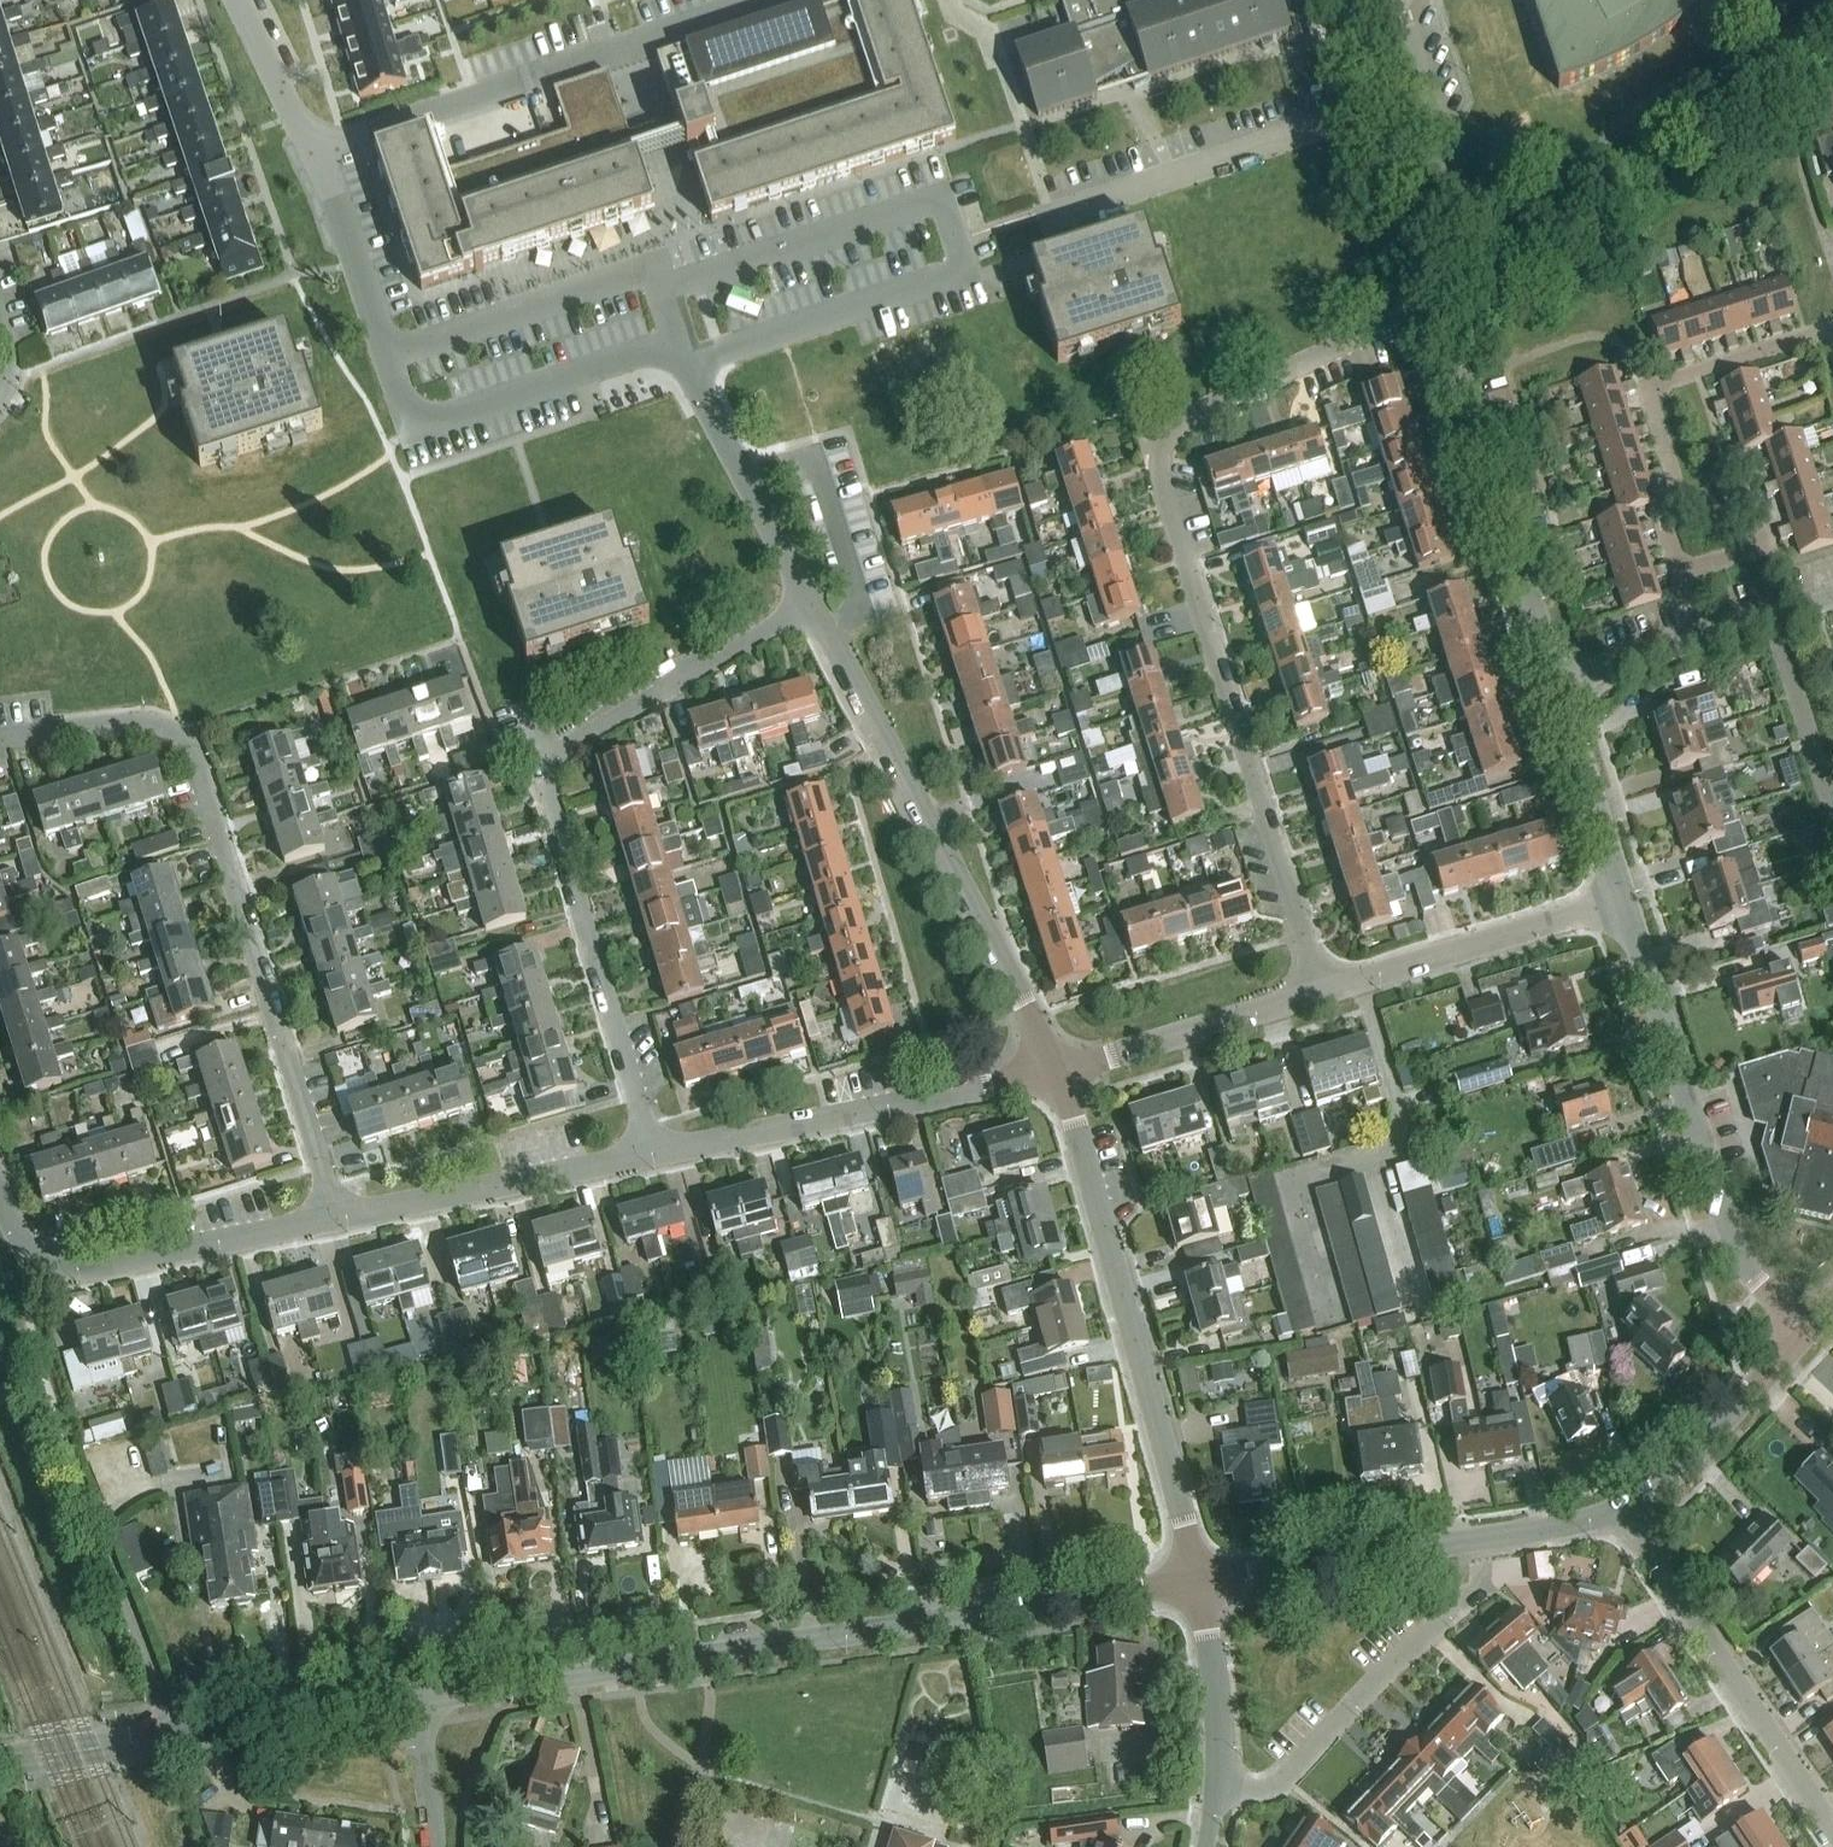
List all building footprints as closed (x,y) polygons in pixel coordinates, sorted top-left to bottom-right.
[(335,12),(374,0),(332,0),(335,12)] [(335,12),(343,40),(390,26),(385,7),(395,4),(393,0),(374,0),(335,12)] [(657,57),(684,139),(687,148),(695,172),(696,172),(700,184),(713,222),(746,211),(849,177),(939,147),(956,142),(909,0),(831,0),(824,2),(687,48),(657,57)] [(1273,39),(1289,34),(1277,0),(1200,0),(1132,23),(1124,0),(1064,0),(1061,1),(1075,42),(1020,61),(1039,118),(1097,99),(1093,89),(1124,72),(1135,91),(1151,82),(1150,81),(1260,44),(1264,52),(1275,46),(1273,39)] [(1558,90),(1560,90),(1597,76),(1633,58),(1666,36),(1696,10),(1706,0),(1530,0),(1558,90)] [(33,10),(32,5),(0,15),(0,21),(33,10)] [(144,43),(181,32),(172,7),(138,18),(137,15),(118,21),(121,31),(138,25),(144,43)] [(0,21),(0,45),(8,43),(2,25),(35,16),(33,10),(0,21)] [(390,26),(343,40),(352,68),(409,52),(406,42),(396,45),(390,26)] [(181,32),(144,43),(127,49),(130,59),(148,53),(153,71),(190,59),(181,32)] [(0,45),(0,75),(16,70),(11,53),(30,47),(42,44),(39,34),(27,37),(8,43),(0,45)] [(420,38),(406,42),(409,52),(423,47),(420,38)] [(423,47),(409,52),(411,61),(426,57),(423,47)] [(409,52),(352,68),(361,98),(408,84),(402,64),(411,61),(409,52)] [(190,59),(153,71),(125,81),(129,90),(157,80),(163,98),(199,86),(190,59)] [(48,60),(37,64),(39,73),(51,69),(48,60)] [(0,75),(0,106),(25,98),(19,80),(40,74),(39,73),(37,64),(16,70),(0,75)] [(609,74),(555,92),(569,135),(442,177),(427,134),(376,152),(422,292),(656,214),(609,74)] [(199,86),(163,98),(145,104),(146,106),(148,114),(166,108),(172,126),(208,114),(199,86)] [(57,88),(44,92),(47,103),(60,99),(57,88)] [(1825,91),(1830,106),(1832,105),(1832,88),(1825,91)] [(0,106),(0,136),(34,126),(28,108),(47,103),(44,92),(25,98),(0,106)] [(146,106),(136,109),(140,120),(149,117),(148,114),(146,106)] [(172,126),(154,132),(157,141),(175,135),(181,153),(217,141),(208,114),(172,126)] [(0,136),(0,143),(7,164),(42,153),(37,136),(56,130),(53,120),(34,126),(0,136)] [(126,158),(153,150),(147,132),(120,141),(126,158)] [(1818,143),(1829,177),(1832,176),(1832,139),(1818,143)] [(217,141),(181,153),(163,159),(166,169),(184,163),(190,181),(227,170),(217,141)] [(42,153),(7,164),(15,193),(51,181),(45,163),(64,158),(61,147),(42,153)] [(91,160),(80,163),(82,172),(93,168),(91,160)] [(227,170),(190,181),(172,187),(175,197),(194,190),(200,207),(235,196),(227,170)] [(51,181),(15,193),(25,225),(40,221),(44,231),(64,224),(88,217),(85,207),(61,214),(54,191),(73,185),(70,176),(51,181)] [(200,207),(181,214),(184,224),(203,217),(209,236),(245,224),(235,196),(200,207)] [(155,210),(145,214),(148,224),(159,221),(155,210)] [(138,214),(124,219),(129,233),(143,228),(138,214)] [(190,242),(179,246),(182,256),(194,252),(212,246),(220,268),(255,255),(245,224),(209,236),(190,242)] [(1730,232),(1721,235),(1726,252),(1735,250),(1730,232)] [(1142,236),(1031,272),(1043,310),(1038,312),(1058,371),(1179,331),(1160,274),(1155,275),(1142,236)] [(116,253),(111,254),(130,308),(159,298),(147,264),(150,263),(143,243),(133,246),(140,266),(123,272),(116,253)] [(171,248),(160,252),(164,262),(175,258),(171,248)] [(1675,252),(1656,257),(1660,272),(1679,266),(1675,252)] [(103,318),(130,308),(111,254),(106,256),(112,275),(96,281),(89,262),(84,264),(103,318)] [(76,327),(103,318),(84,264),(79,266),(86,285),(68,291),(61,272),(56,274),(76,327)] [(49,337),(76,327),(56,274),(51,276),(58,295),(36,303),(49,337)] [(1785,279),(1763,285),(1774,321),(1768,323),(1771,330),(1780,327),(1778,320),(1796,315),(1790,293),(1785,279)] [(1763,285),(1741,292),(1752,328),(1768,323),(1774,321),(1763,285)] [(1741,292),(1719,299),(1730,334),(1725,336),(1727,343),(1736,340),(1734,333),(1752,328),(1741,292)] [(1719,299),(1696,306),(1707,341),(1725,336),(1730,334),(1719,299)] [(1696,306),(1674,313),(1685,348),(1679,349),(1681,357),(1692,353),(1690,346),(1707,341),(1696,306)] [(1674,313),(1650,320),(1651,323),(1660,355),(1679,349),(1685,348),(1674,313)] [(1780,327),(1771,330),(1773,337),(1778,335),(1782,334),(1780,327)] [(175,370),(177,377),(187,408),(182,410),(201,468),(323,429),(304,370),(300,372),(287,333),(229,352),(228,352),(220,355),(175,369),(175,370)] [(1736,340),(1727,343),(1729,350),(1734,348),(1739,347),(1736,340)] [(1692,353),(1681,357),(1683,364),(1689,362),(1694,360),(1692,353)] [(1612,368),(1577,379),(1584,401),(1619,390),(1621,396),(1629,394),(1625,382),(1617,385),(1612,368)] [(1757,371),(1723,382),(1728,400),(1730,405),(1765,395),(1757,371)] [(1633,380),(1625,382),(1629,394),(1636,391),(1634,386),(1633,380)] [(1408,413),(1398,381),(1362,392),(1368,410),(1342,418),(1339,407),(1325,411),(1333,436),(1343,433),(1373,424),(1408,413)] [(1619,390),(1584,401),(1591,424),(1627,413),(1621,396),(1619,390)] [(1728,400),(1721,402),(1724,412),(1731,410),(1736,427),(1771,416),(1765,395),(1730,405),(1728,400)] [(1721,402),(1714,404),(1716,410),(1717,414),(1724,412),(1721,402)] [(1566,403),(1557,405),(1559,413),(1568,411),(1566,403)] [(1418,442),(1408,413),(1373,424),(1382,454),(1418,442)] [(1627,413),(1591,424),(1598,446),(1634,435),(1636,442),(1643,439),(1639,427),(1632,429),(1627,413)] [(1771,416),(1736,427),(1742,444),(1743,449),(1766,442),(1778,438),(1771,416)] [(1646,424),(1639,427),(1643,439),(1650,437),(1648,431),(1646,424)] [(1289,439),(1299,471),(1326,462),(1316,431),(1289,439)] [(1778,438),(1766,442),(1773,464),(1808,453),(1801,431),(1778,438)] [(1343,433),(1333,436),(1338,453),(1348,450),(1343,433)] [(1573,433),(1551,440),(1556,453),(1577,446),(1573,433)] [(1634,435),(1598,446),(1605,469),(1641,458),(1636,442),(1634,435)] [(1271,480),(1299,471),(1289,439),(1261,448),(1271,480)] [(1427,472),(1418,442),(1382,454),(1391,484),(1427,472)] [(1742,444),(1735,446),(1738,456),(1745,454),(1743,449),(1742,444)] [(1735,446),(1727,448),(1731,458),(1738,456),(1735,446)] [(1055,458),(1064,487),(1096,477),(1087,448),(1055,458)] [(1271,480),(1261,448),(1233,457),(1247,500),(1258,497),(1254,485),(1271,480)] [(1808,453),(1773,464),(1778,481),(1780,487),(1815,476),(1808,453)] [(1251,514),(1247,500),(1233,457),(1205,466),(1218,505),(1231,501),(1237,518),(1241,517),(1251,514)] [(1641,458),(1605,469),(1612,490),(1647,479),(1649,484),(1656,481),(1653,472),(1646,474),(1641,458)] [(1660,469),(1653,472),(1656,481),(1663,479),(1662,475),(1660,469)] [(1436,501),(1427,472),(1391,484),(1401,513),(1436,501)] [(1352,477),(1357,494),(1367,491),(1361,474),(1352,477)] [(1778,481),(1771,483),(1774,493),(1781,491),(1786,509),(1821,498),(1815,476),(1780,487),(1778,481)] [(981,486),(992,522),(995,533),(1008,530),(1005,518),(1022,513),(1012,477),(981,486)] [(1064,487),(1073,514),(1104,504),(1096,477),(1064,487)] [(1647,479),(1612,490),(1619,512),(1619,513),(1632,509),(1654,502),(1649,484),(1647,479)] [(1347,480),(1332,485),(1341,514),(1356,509),(1347,480)] [(1771,483),(1764,486),(1766,491),(1767,495),(1774,493),(1771,483)] [(1024,490),(1027,499),(1044,493),(1041,484),(1024,490)] [(981,486),(952,494),(962,530),(992,522),(981,486)] [(1367,491),(1357,494),(1362,511),(1372,508),(1367,491)] [(1047,504),(1044,493),(1027,499),(1030,510),(1047,504)] [(922,503),(935,547),(949,543),(947,534),(962,530),(952,494),(922,503)] [(1821,498),(1786,509),(1792,526),(1793,532),(1829,521),(1821,498)] [(1446,532),(1436,501),(1401,513),(1406,529),(1384,536),(1388,550),(1395,548),(1446,532)] [(1310,505),(1315,523),(1325,520),(1320,502),(1310,505)] [(922,551),(935,547),(922,503),(892,511),(902,547),(919,542),(922,551)] [(1073,514),(1082,541),(1113,531),(1104,504),(1073,514)] [(1306,526),(1315,523),(1310,505),(1300,508),(1306,526)] [(1619,512),(1596,520),(1603,543),(1640,532),(1641,536),(1648,534),(1645,525),(1638,527),(1632,509),(1619,513),(1619,512)] [(1290,513),(1283,516),(1287,529),(1294,526),(1290,513)] [(1356,513),(1338,519),(1341,528),(1359,522),(1356,513)] [(1241,517),(1246,530),(1256,527),(1251,514),(1241,517)] [(1254,522),(1256,527),(1260,538),(1270,535),(1265,518),(1254,522)] [(1785,528),(1788,538),(1794,536),(1800,554),(1832,543),(1832,535),(1829,521),(1793,532),(1792,526),(1785,528)] [(1652,523),(1645,525),(1648,534),(1655,532),(1653,527),(1652,523)] [(612,524),(500,561),(513,599),(508,600),(527,660),(648,620),(629,562),(625,564),(612,524)] [(1331,524),(1305,532),(1310,546),(1336,538),(1331,524)] [(1240,532),(1244,544),(1260,538),(1256,527),(1246,530),(1240,532)] [(1785,528),(1778,530),(1779,536),(1781,540),(1788,538),(1785,528)] [(1080,572),(1091,569),(1122,559),(1113,531),(1082,541),(1071,545),(1080,572)] [(1455,560),(1446,532),(1395,548),(1398,559),(1414,555),(1419,572),(1455,560)] [(1640,532),(1603,543),(1610,565),(1647,553),(1641,536),(1640,532)] [(1022,550),(1025,560),(1043,554),(1040,544),(1022,550)] [(1014,546),(1000,550),(1003,561),(1017,557),(1014,546)] [(1347,551),(1350,562),(1367,557),(1364,546),(1347,551)] [(1003,561),(1000,550),(985,554),(987,565),(1003,561)] [(1647,553),(1610,565),(1617,588),(1654,576),(1655,581),(1662,579),(1659,568),(1652,570),(1647,553)] [(1047,565),(1043,554),(1025,560),(1028,571),(1047,565)] [(1245,566),(1254,594),(1308,577),(1304,564),(1281,571),(1276,556),(1245,566)] [(1325,561),(1328,571),(1345,566),(1341,556),(1325,561)] [(1370,566),(1367,557),(1350,562),(1353,571),(1370,566)] [(1130,585),(1122,559),(1091,569),(1099,595),(1130,585)] [(921,585),(944,580),(941,568),(940,563),(917,569),(921,585)] [(1020,563),(992,571),(996,585),(1010,581),(1024,577),(1020,563)] [(958,564),(941,568),(944,580),(961,576),(958,564)] [(1348,576),(1345,566),(1328,571),(1331,582),(1348,576)] [(1665,566),(1659,568),(1662,579),(1669,577),(1667,572),(1665,566)] [(1263,622),(1294,612),(1289,598),(1306,592),(1308,597),(1321,593),(1315,575),(1308,577),(1254,594),(1263,622)] [(1024,577),(1010,581),(1016,600),(1030,596),(1031,596),(1026,576),(1024,577)] [(1654,576),(1617,588),(1624,609),(1660,598),(1655,581),(1654,576)] [(1360,591),(1364,605),(1391,597),(1387,583),(1360,591)] [(1139,613),(1130,585),(1099,595),(1085,598),(1094,628),(1139,613)] [(976,589),(935,602),(944,633),(978,622),(1001,615),(997,605),(983,610),(976,589)] [(1417,638),(1439,631),(1474,620),(1464,589),(1429,600),(1436,620),(1414,627),(1417,638)] [(1013,601),(1016,610),(1033,605),(1030,596),(1016,600),(1013,601)] [(1396,610),(1391,597),(1364,605),(1368,619),(1396,610)] [(1040,606),(1043,615),(1060,609),(1057,600),(1040,606)] [(1036,616),(1033,605),(1016,610),(1019,621),(1036,616)] [(1064,620),(1060,609),(1043,615),(1046,626),(1064,620)] [(1343,615),(1346,626),(1362,621),(1359,610),(1343,615)] [(1263,622),(1271,649),(1302,639),(1294,612),(1263,622)] [(1483,649),(1474,620),(1439,631),(1444,648),(1448,660),(1483,649)] [(1365,630),(1362,621),(1346,626),(1349,635),(1365,630)] [(988,652),(978,622),(944,633),(954,663),(988,652)] [(1334,629),(1302,639),(1271,649),(1280,677),(1321,664),(1327,662),(1322,647),(1338,642),(1334,629)] [(1378,650),(1395,645),(1392,635),(1375,640),(1378,650)] [(1053,648),(1058,661),(1085,652),(1081,639),(1053,648)] [(1398,653),(1395,645),(1378,650),(1381,659),(1398,653)] [(1492,679),(1483,649),(1448,660),(1453,675),(1433,682),(1437,696),(1492,679)] [(1129,689),(1160,679),(1151,651),(1120,661),(1125,676),(1096,685),(1100,698),(1129,689)] [(954,663),(963,692),(997,681),(988,652),(954,663)] [(1090,667),(1085,652),(1058,661),(1063,676),(1090,667)] [(1032,660),(1035,669),(1052,664),(1049,654),(1032,660)] [(1055,674),(1052,664),(1035,669),(1038,679),(1055,674)] [(1280,677),(1288,702),(1319,692),(1340,685),(1337,676),(1326,679),(1321,664),(1280,677)] [(1359,670),(1363,680),(1379,674),(1376,665),(1359,670)] [(1394,699),(1409,694),(1403,673),(1387,678),(1394,699)] [(1382,684),(1379,674),(1363,680),(1366,689),(1382,684)] [(963,692),(972,722),(1006,712),(1021,707),(1011,677),(997,681),(963,692)] [(1169,707),(1160,679),(1129,689),(1138,717),(1169,707)] [(1501,708),(1492,679),(1437,696),(1442,711),(1461,705),(1465,720),(1501,708)] [(458,680),(430,689),(443,730),(439,730),(446,751),(456,747),(449,727),(471,720),(458,680)] [(811,683),(781,692),(791,728),(798,752),(812,747),(805,724),(822,719),(811,683)] [(439,730),(443,730),(430,689),(403,698),(416,739),(412,739),(418,760),(429,756),(422,736),(439,730)] [(1664,744),(1722,726),(1710,689),(1679,698),(1683,712),(1656,720),(1664,744)] [(341,731),(327,690),(318,693),(331,734),(341,731)] [(781,692),(750,701),(760,737),(791,728),(781,692)] [(1328,721),(1319,692),(1288,702),(1297,731),(1328,721)] [(1069,699),(1072,708),(1090,702),(1087,694),(1069,699)] [(1394,699),(1397,709),(1414,703),(1411,694),(1409,694),(1394,699)] [(403,698),(375,707),(388,748),(384,749),(391,769),(401,765),(394,745),(412,739),(416,739),(403,698)] [(750,701),(720,710),(731,746),(760,737),(750,701)] [(1093,712),(1090,702),(1072,708),(1075,718),(1093,712)] [(1417,712),(1414,703),(1397,709),(1400,718),(1417,712)] [(374,774),(367,754),(384,749),(388,748),(375,707),(347,717),(360,755),(357,756),(364,778),(374,774)] [(1138,717),(1129,720),(1133,734),(1128,736),(1131,749),(1177,734),(1169,707),(1138,717)] [(1363,717),(1367,730),(1394,721),(1390,708),(1363,717)] [(1465,720),(1471,737),(1450,744),(1454,756),(1511,738),(1501,708),(1465,720)] [(736,764),(731,746),(720,710),(689,719),(696,743),(682,747),(690,771),(704,766),(701,755),(717,750),(722,768),(736,764)] [(972,722),(981,750),(1015,739),(1032,734),(1029,721),(1011,727),(1006,712),(972,722)] [(1051,718),(1054,728),(1071,723),(1068,713),(1051,718)] [(1398,734),(1394,721),(1367,730),(1371,743),(1398,734)] [(1074,733),(1071,723),(1054,728),(1057,738),(1074,733)] [(1734,765),(1727,741),(1722,726),(1664,744),(1671,770),(1699,761),(1703,774),(1723,768),(1734,765)] [(297,766),(296,762),(291,745),(311,738),(308,728),(286,735),(287,738),(249,750),(258,779),(297,766)] [(1093,732),(1084,735),(1089,752),(1098,749),(1093,732)] [(1149,754),(1155,771),(1186,761),(1177,734),(1131,749),(1134,760),(1149,754)] [(1458,769),(1467,766),(1473,783),(1520,768),(1511,738),(1454,756),(1458,769)] [(1786,738),(1775,741),(1777,750),(1788,748),(1786,738)] [(1025,771),(1015,739),(981,750),(991,782),(1025,771)] [(1309,769),(1318,798),(1368,782),(1358,748),(1339,754),(1340,758),(1309,769)] [(1088,754),(1090,762),(1109,757),(1107,749),(1088,754)] [(801,765),(804,775),(829,767),(824,752),(802,759),(803,764),(801,765)] [(598,763),(607,795),(642,785),(633,753),(598,763)] [(1412,758),(1416,768),(1433,763),(1430,753),(1412,758)] [(1054,763),(1058,776),(1085,767),(1081,754),(1054,763)] [(258,779),(266,806),(306,794),(305,789),(299,772),(320,766),(317,756),(296,762),(297,766),(258,779)] [(469,757),(454,762),(458,774),(473,769),(469,757)] [(1109,757),(1090,762),(1095,782),(1114,777),(1109,757)] [(1389,765),(1392,774),(1409,769),(1406,759),(1389,765)] [(1794,760),(1779,765),(1786,789),(1801,785),(1794,760)] [(1142,792),(1147,805),(1195,789),(1186,761),(1155,771),(1160,786),(1142,792)] [(155,817),(151,804),(165,800),(153,762),(123,771),(135,809),(138,822),(155,817)] [(662,768),(665,778),(682,773),(679,763),(662,768)] [(1436,772),(1433,763),(1416,768),(1418,777),(1436,772)] [(787,780),(804,775),(801,765),(784,770),(787,780)] [(1089,780),(1085,767),(1058,776),(1062,789),(1089,780)] [(1697,791),(1669,799),(1678,826),(1731,809),(1735,808),(1723,768),(1703,774),(1693,778),(1697,791)] [(1412,778),(1409,769),(1392,774),(1395,784),(1412,778)] [(105,819),(135,809),(123,771),(94,781),(105,819)] [(685,783),(682,773),(665,778),(668,788),(685,783)] [(1389,775),(1368,782),(1318,798),(1326,824),(1357,814),(1353,802),(1394,789),(1389,775)] [(451,819),(492,807),(483,777),(444,789),(443,786),(421,792),(424,802),(445,796),(450,814),(451,819)] [(758,778),(742,783),(745,793),(761,788),(758,778)] [(64,790),(75,828),(105,819),(94,781),(64,790)] [(266,806),(275,834),(314,821),(313,817),(308,800),(328,793),(325,783),(305,789),(306,794),(266,806)] [(727,798),(745,793),(742,783),(724,788),(727,798)] [(1542,798),(1538,784),(1501,796),(1505,810),(1542,798)] [(607,795),(616,824),(651,814),(642,785),(607,795)] [(1462,788),(1426,799),(1430,812),(1466,801),(1462,788)] [(1203,816),(1195,789),(1147,805),(1151,816),(1167,810),(1172,826),(1203,816)] [(82,848),(75,828),(64,790),(34,799),(45,837),(61,832),(67,852),(82,848)] [(796,831),(832,820),(823,790),(787,800),(796,831)] [(1427,813),(1421,795),(1406,799),(1412,818),(1427,813)] [(16,796),(3,800),(11,827),(25,823),(16,796)] [(999,808),(1009,840),(1044,829),(1034,797),(999,808)] [(1125,812),(1120,797),(1103,803),(1108,818),(1125,812)] [(1086,806),(1080,808),(1083,817),(1099,812),(1097,803),(1086,806)] [(1463,806),(1452,809),(1458,829),(1469,826),(1463,806)] [(460,847),(500,835),(492,807),(451,819),(450,814),(430,820),(433,831),(453,824),(458,842),(460,847)] [(1435,868),(1425,872),(1428,883),(1433,896),(1443,893),(1444,898),(1476,888),(1466,853),(1458,829),(1452,809),(1439,813),(1453,858),(1434,864),(1435,868)] [(1749,847),(1741,823),(1736,825),(1731,809),(1678,826),(1685,851),(1714,842),(1718,856),(1749,847)] [(337,821),(333,811),(313,817),(314,821),(275,834),(283,861),(323,849),(316,827),(337,821)] [(1099,812),(1083,817),(1090,839),(1106,835),(1099,812)] [(1128,822),(1125,812),(1108,818),(1111,828),(1128,822)] [(1057,816),(1059,824),(1067,822),(1064,813),(1057,816)] [(616,824),(625,855),(679,839),(675,825),(656,831),(651,814),(616,824)] [(1326,824),(1336,853),(1377,840),(1373,828),(1363,832),(1357,814),(1326,824)] [(700,822),(703,832),(721,826),(718,817),(700,822)] [(1403,817),(1385,823),(1388,832),(1406,826),(1403,817)] [(796,831),(805,861),(841,850),(832,820),(796,831)] [(1018,869),(1053,858),(1049,844),(1076,836),(1071,821),(1044,829),(1009,840),(1018,869)] [(724,836),(721,826),(703,832),(706,841),(724,836)] [(1406,826),(1388,832),(1391,842),(1409,836),(1406,826)] [(1523,836),(1534,870),(1564,861),(1554,826),(1523,836)] [(357,839),(362,853),(388,845),(384,831),(357,839)] [(174,833),(144,843),(149,858),(179,848),(174,833)] [(1231,833),(1213,839),(1217,853),(1235,847),(1231,833)] [(750,834),(732,839),(735,849),(753,844),(750,834)] [(468,875),(508,863),(500,835),(460,847),(458,842),(438,848),(441,858),(461,852),(467,870),(468,875)] [(1504,880),(1534,870),(1523,836),(1493,845),(1504,880)] [(1144,837),(1117,845),(1121,858),(1148,850),(1144,837)] [(1370,854),(1387,849),(1383,837),(1377,840),(1336,853),(1344,879),(1375,869),(1370,854)] [(1195,841),(1200,858),(1209,855),(1204,838),(1195,841)] [(16,843),(20,854),(33,850),(30,839),(16,843)] [(625,855),(633,884),(669,874),(664,858),(682,854),(679,839),(625,855)] [(1190,861),(1200,858),(1195,841),(1185,844),(1190,861)] [(135,862),(149,858),(144,843),(130,847),(135,862)] [(756,854),(753,844),(735,849),(738,859),(756,854)] [(392,859),(388,845),(362,853),(366,867),(392,859)] [(1493,845),(1466,853),(1476,888),(1504,880),(1493,845)] [(1702,904),(1741,892),(1761,886),(1749,847),(1718,856),(1722,869),(1693,878),(1702,904)] [(37,863),(33,850),(20,854),(23,867),(37,863)] [(850,881),(841,850),(805,861),(814,891),(850,881)] [(1136,859),(1141,877),(1149,874),(1144,857),(1136,859)] [(1018,869),(1028,899),(1063,888),(1053,858),(1018,869)] [(1125,863),(1131,880),(1141,877),(1136,859),(1125,863)] [(1086,865),(1091,880),(1101,876),(1097,861),(1086,865)] [(77,881),(92,877),(87,863),(72,868),(77,881)] [(449,886),(446,888),(451,905),(454,904),(475,898),(476,902),(516,890),(508,863),(468,875),(467,870),(446,876),(449,886)] [(1402,891),(1417,887),(1428,883),(1425,872),(1398,880),(1397,878),(1380,884),(1375,869),(1344,879),(1353,907),(1402,891)] [(129,919),(134,936),(148,932),(143,915),(141,911),(175,900),(166,871),(132,881),(137,899),(119,905),(124,921),(129,919)] [(342,909),(340,905),(335,888),(355,881),(352,871),(330,878),(331,881),(292,893),(301,922),(342,909)] [(633,884),(643,915),(696,899),(692,885),(674,890),(669,874),(633,884)] [(759,874),(745,878),(749,890),(762,885),(759,874)] [(1,890),(10,887),(7,875),(0,878),(0,890),(1,890)] [(1107,894),(1101,876),(1091,880),(1097,898),(1107,894)] [(742,885),(740,877),(722,881),(725,890),(742,885)] [(35,878),(10,887),(1,890),(0,890),(0,920),(10,917),(6,903),(39,892),(35,878)] [(107,878),(74,889),(79,902),(111,892),(107,878)] [(814,891),(823,921),(859,910),(850,881),(814,891)] [(1182,902),(1192,938),(1222,929),(1211,893),(1208,883),(1179,892),(1182,902)] [(1428,883),(1417,887),(1425,912),(1437,908),(1433,896),(1428,883)] [(1211,893),(1222,929),(1252,919),(1241,884),(1211,893)] [(742,885),(725,890),(729,907),(747,902),(742,885)] [(1037,929),(1072,918),(1081,915),(1072,886),(1063,888),(1028,899),(1037,929)] [(1773,924),(1766,900),(1761,886),(1741,892),(1702,904),(1709,927),(1738,918),(1742,933),(1773,924)] [(476,902),(475,898),(454,904),(457,914),(478,908),(484,930),(525,919),(516,890),(476,902)] [(1406,906),(1402,891),(1353,907),(1362,934),(1394,924),(1390,911),(1406,906)] [(750,899),(752,909),(770,903),(767,893),(750,899)] [(301,922),(310,950),(350,937),(349,933),(343,915),(364,909),(361,899),(340,905),(342,909),(301,922)] [(651,944),(687,934),(705,928),(696,899),(643,915),(651,944)] [(69,900),(42,908),(46,923),(73,915),(69,900)] [(141,911),(143,915),(148,932),(134,936),(129,938),(132,948),(151,942),(150,939),(184,928),(175,900),(141,911)] [(1192,938),(1182,902),(1152,911),(1163,947),(1192,938)] [(773,914),(770,903),(752,909),(755,919),(773,914)] [(859,910),(823,921),(827,935),(807,940),(811,956),(832,951),(867,940),(859,910)] [(1132,956),(1163,947),(1152,911),(1121,920),(1132,956)] [(81,927),(77,914),(73,915),(60,919),(64,932),(81,927)] [(104,918),(85,925),(90,939),(108,932),(104,918)] [(381,918),(370,921),(373,932),(384,929),(381,918)] [(1037,929),(1047,959),(1082,948),(1072,918),(1037,929)] [(1102,922),(1108,939),(1119,936),(1114,918),(1102,922)] [(1420,922),(1407,927),(1410,938),(1424,934),(1420,922)] [(736,929),(742,950),(759,945),(753,925),(736,929)] [(310,950),(319,978),(359,965),(358,961),(352,943),(373,937),(369,926),(349,933),(350,937),(310,950)] [(150,939),(151,942),(157,959),(138,965),(141,976),(160,970),(159,967),(193,956),(184,928),(150,939)] [(26,968),(21,951),(39,945),(36,934),(17,940),(18,943),(0,949),(0,980),(27,972),(26,968)] [(651,944),(660,975),(712,960),(708,946),(692,951),(687,934),(651,944)] [(1798,947),(1803,963),(1827,957),(1829,964),(1832,962),(1832,935),(1821,938),(1822,940),(1798,947)] [(1128,963),(1119,936),(1100,942),(1109,969),(1128,963)] [(876,970),(867,940),(832,951),(840,981),(876,970)] [(461,969),(457,957),(452,941),(425,949),(434,977),(461,969)] [(759,945),(742,950),(751,979),(767,975),(759,945)] [(1056,989),(1091,978),(1082,948),(1047,959),(1056,989)] [(503,992),(544,980),(535,951),(496,963),(495,960),(473,966),(476,976),(497,970),(502,988),(503,992)] [(319,978),(328,1005),(368,993),(367,988),(361,971),(381,964),(378,954),(358,961),(359,965),(319,978)] [(767,959),(770,969),(788,964),(785,954),(767,959)] [(159,967),(160,970),(165,987),(146,993),(149,1003),(168,997),(167,993),(201,983),(193,956),(159,967)] [(717,958),(712,960),(660,975),(669,1004),(704,993),(700,978),(721,971),(717,958)] [(1,1010),(36,1000),(34,996),(29,978),(47,972),(44,962),(26,968),(27,972),(0,980),(0,1008),(1,1010)] [(1768,971),(1733,982),(1743,1015),(1778,1005),(1780,1012),(1801,1005),(1789,963),(1767,970),(1768,971)] [(136,964),(125,967),(127,974),(138,970),(136,964)] [(788,964),(770,969),(773,979),(791,974),(788,964)] [(93,965),(77,970),(81,982),(97,976),(93,965)] [(840,981),(849,1010),(885,999),(876,970),(840,981)] [(503,992),(502,988),(481,994),(484,1004),(505,998),(510,1015),(511,1020),(552,1008),(544,980),(503,992)] [(390,992),(387,982),(367,988),(368,993),(328,1005),(336,1033),(377,1021),(370,998),(390,992)] [(167,993),(168,997),(174,1014),(155,1020),(158,1030),(177,1024),(176,1022),(210,1011),(201,983),(167,993)] [(767,983),(753,987),(757,999),(771,995),(767,983)] [(1534,1013),(1538,1026),(1580,1014),(1570,983),(1533,994),(1530,986),(1507,994),(1515,1019),(1534,1013)] [(743,1003),(757,999),(753,987),(739,991),(743,1003)] [(54,994),(53,990),(34,996),(36,1000),(1,1010),(9,1038),(44,1027),(43,1024),(38,1007),(56,1001),(54,994)] [(68,990),(54,994),(56,1001),(58,1006),(72,1001),(68,990)] [(124,996),(110,1000),(114,1011),(128,1007),(124,996)] [(1502,996),(1471,1006),(1479,1032),(1510,1022),(1502,996)] [(709,998),(693,1003),(697,1017),(713,1012),(709,998)] [(894,1030),(885,999),(849,1010),(858,1041),(894,1030)] [(436,1002),(411,1011),(415,1025),(441,1017),(436,1002)] [(459,1003),(445,1008),(447,1014),(461,1010),(459,1003)] [(702,1032),(697,1017),(693,1003),(680,1007),(685,1021),(675,1024),(679,1039),(702,1032)] [(800,1006),(805,1023),(815,1020),(810,1003),(800,1006)] [(765,1026),(776,1062),(806,1053),(792,1006),(774,1011),(773,1007),(767,1009),(769,1013),(762,1015),(765,1026)] [(511,1020),(510,1015),(490,1022),(493,1032),(513,1026),(518,1043),(520,1048),(560,1036),(552,1008),(511,1020)] [(107,1013),(93,1018),(96,1029),(111,1025),(107,1013)] [(1538,1026),(1520,1032),(1524,1045),(1528,1044),(1532,1059),(1588,1041),(1580,1014),(1538,1026)] [(9,1038),(17,1065),(53,1054),(52,1051),(46,1034),(64,1028),(61,1019),(43,1024),(44,1027),(9,1038)] [(815,1020),(805,1023),(810,1041),(820,1038),(815,1020)] [(735,1035),(731,1023),(715,1028),(716,1032),(703,1036),(705,1044),(716,1080),(746,1071),(735,1035)] [(765,1026),(735,1035),(746,1071),(776,1062),(765,1026)] [(131,1033),(122,1035),(127,1051),(136,1049),(131,1033)] [(520,1048),(518,1043),(498,1049),(500,1054),(501,1060),(522,1053),(527,1071),(528,1076),(568,1063),(560,1036),(520,1048)] [(127,1051),(136,1078),(163,1070),(154,1043),(136,1049),(127,1051)] [(1334,1052),(1348,1098),(1362,1094),(1366,1106),(1382,1102),(1364,1043),(1334,1052)] [(685,1089),(716,1080),(705,1044),(674,1053),(685,1089)] [(72,1055),(69,1045),(52,1051),(53,1054),(17,1065),(26,1094),(61,1083),(55,1061),(72,1055)] [(201,1069),(206,1085),(207,1088),(246,1076),(237,1047),(198,1058),(197,1056),(176,1062),(180,1075),(201,1069)] [(447,1052),(453,1072),(436,1077),(432,1079),(445,1119),(473,1110),(461,1071),(464,1070),(457,1048),(447,1052)] [(125,1070),(121,1052),(108,1056),(112,1073),(125,1070)] [(1317,1107),(1348,1098),(1334,1052),(1303,1061),(1317,1107)] [(1787,1055),(1739,1070),(1756,1125),(1768,1128),(1763,1149),(1775,1190),(1794,1194),(1792,1201),(1796,1212),(1830,1220),(1832,1217),(1832,1060),(1801,1052),(1800,1058),(1787,1055)] [(500,1054),(484,1059),(487,1067),(502,1063),(501,1060),(500,1054)] [(336,1055),(326,1059),(329,1070),(339,1066),(336,1055)] [(417,1127),(445,1119),(432,1079),(436,1077),(430,1057),(419,1060),(426,1081),(408,1086),(405,1088),(417,1127)] [(1511,1060),(1459,1076),(1466,1098),(1518,1081),(1511,1060)] [(528,1076),(527,1071),(506,1077),(509,1087),(530,1081),(536,1101),(525,1104),(530,1121),(565,1110),(562,1096),(577,1091),(568,1063),(528,1076)] [(389,1136),(417,1127),(405,1088),(408,1086),(402,1066),(392,1069),(398,1089),(381,1095),(377,1096),(389,1136)] [(1246,1078),(1260,1124),(1290,1115),(1277,1069),(1246,1078)] [(361,1145),(389,1136),(377,1096),(381,1095),(374,1074),(364,1078),(370,1098),(348,1105),(361,1145)] [(254,1103),(246,1076),(207,1088),(206,1085),(185,1091),(188,1103),(209,1097),(214,1112),(215,1115),(254,1103)] [(117,1077),(103,1081),(105,1090),(109,1094),(116,1092),(119,1085),(117,1077)] [(1245,1128),(1260,1124),(1246,1078),(1215,1087),(1233,1147),(1249,1143),(1245,1128)] [(99,1082),(81,1087),(85,1101),(103,1095),(99,1082)] [(1576,1096),(1573,1086),(1554,1092),(1567,1133),(1612,1119),(1603,1087),(1576,1096)] [(1178,1145),(1205,1137),(1193,1095),(1165,1103),(1178,1145)] [(49,1114),(56,1103),(55,1099),(46,1102),(49,1114)] [(254,1103),(215,1115),(214,1112),(193,1118),(196,1130),(209,1126),(214,1143),(222,1140),(223,1144),(262,1131),(254,1103)] [(1141,1156),(1178,1145),(1165,1103),(1129,1114),(1141,1156)] [(130,1114),(136,1134),(119,1139),(115,1140),(127,1179),(155,1171),(144,1132),(147,1131),(141,1110),(130,1114)] [(1320,1113),(1304,1118),(1315,1154),(1330,1150),(1320,1113)] [(1302,1158),(1315,1154),(1304,1118),(1292,1121),(1302,1158)] [(99,1187),(127,1179),(115,1140),(119,1139),(113,1119),(102,1122),(104,1128),(88,1133),(92,1147),(88,1148),(99,1187)] [(71,1195),(99,1187),(88,1148),(92,1147),(88,1133),(86,1127),(74,1130),(80,1150),(63,1155),(60,1156),(71,1195)] [(1038,1164),(1028,1129),(972,1145),(977,1163),(987,1160),(992,1177),(1038,1164)] [(222,1140),(214,1143),(201,1147),(204,1157),(225,1150),(232,1171),(235,1170),(254,1165),(271,1159),(262,1131),(223,1144),(222,1140)] [(43,1204),(71,1195),(60,1156),(63,1155),(57,1135),(40,1140),(46,1160),(31,1165),(43,1204)] [(1571,1142),(1531,1154),(1537,1174),(1577,1162),(1571,1142)] [(1224,1150),(1209,1154),(1218,1185),(1233,1181),(1224,1150)] [(899,1157),(901,1164),(891,1167),(901,1209),(923,1203),(926,1217),(937,1214),(923,1159),(921,1152),(899,1157)] [(856,1237),(857,1236),(847,1199),(868,1193),(859,1161),(826,1170),(846,1240),(856,1237)] [(1399,1170),(1407,1199),(1435,1191),(1427,1163),(1399,1170)] [(256,1173),(254,1165),(235,1170),(238,1179),(256,1173)] [(1470,1167),(1443,1174),(1448,1193),(1475,1186),(1470,1167)] [(1595,1210),(1638,1197),(1629,1168),(1563,1188),(1568,1205),(1592,1198),(1595,1210)] [(826,1170),(793,1179),(802,1211),(824,1206),(836,1251),(848,1248),(847,1246),(846,1240),(826,1170)] [(948,1204),(983,1194),(978,1172),(942,1182),(948,1204)] [(1248,1179),(1252,1191),(1276,1185),(1272,1172),(1248,1179)] [(1555,1173),(1533,1180),(1537,1192),(1559,1185),(1555,1173)] [(1202,1209),(1169,1217),(1178,1251),(1219,1241),(1218,1238),(1232,1235),(1226,1211),(1241,1208),(1238,1198),(1249,1195),(1245,1179),(1199,1191),(1199,1192),(1195,1198),(1199,1200),(1202,1209)] [(1364,1180),(1340,1186),(1344,1199),(1347,1211),(1348,1215),(1351,1223),(1351,1225),(1352,1228),(1375,1221),(1372,1209),(1364,1180)] [(1255,1204),(1279,1197),(1276,1185),(1252,1191),(1255,1204)] [(763,1186),(735,1194),(752,1256),(763,1252),(756,1227),(773,1222),(763,1186)] [(1340,1186),(1316,1193),(1319,1206),(1344,1199),(1340,1186)] [(1407,1199),(1418,1241),(1446,1233),(1435,1191),(1407,1199)] [(1002,1238),(1053,1223),(1044,1192),(1009,1202),(1014,1220),(998,1224),(1002,1238)] [(752,1256),(735,1194),(707,1202),(718,1238),(734,1233),(741,1258),(752,1256)] [(983,1194),(948,1204),(952,1220),(988,1210),(983,1194)] [(675,1197),(646,1205),(655,1237),(684,1229),(675,1197)] [(1255,1204),(1258,1216),(1283,1209),(1279,1197),(1255,1204)] [(1646,1225),(1638,1197),(1595,1210),(1599,1222),(1571,1231),(1575,1247),(1646,1225)] [(1344,1199),(1319,1206),(1323,1218),(1347,1211),(1344,1199)] [(1453,1199),(1441,1202),(1445,1216),(1456,1213),(1453,1199)] [(651,1264),(662,1260),(655,1237),(646,1205),(618,1214),(627,1245),(644,1240),(651,1264)] [(1262,1228),(1286,1221),(1283,1209),(1258,1216),(1262,1228)] [(1347,1211),(1323,1218),(1326,1230),(1351,1223),(1348,1215),(1347,1211)] [(579,1262),(602,1256),(590,1214),(560,1223),(575,1277),(583,1275),(579,1262)] [(950,1217),(938,1220),(947,1251),(958,1248),(950,1217)] [(886,1250),(897,1248),(901,1247),(894,1219),(890,1220),(879,1223),(886,1250)] [(1262,1228),(1265,1240),(1289,1233),(1286,1221),(1262,1228)] [(1375,1221),(1352,1228),(1354,1235),(1356,1244),(1380,1237),(1375,1221)] [(547,1285),(575,1277),(560,1223),(532,1230),(547,1285)] [(1062,1256),(1053,1223),(1002,1238),(1007,1255),(1022,1251),(1026,1265),(1062,1256)] [(1351,1223),(1326,1230),(1329,1242),(1354,1235),(1352,1228),(1351,1225),(1351,1223)] [(476,1239),(490,1287),(517,1279),(504,1231),(476,1239)] [(1268,1252),(1293,1245),(1289,1233),(1265,1240),(1268,1252)] [(1418,1241),(1422,1256),(1450,1247),(1446,1233),(1418,1241)] [(1354,1235),(1329,1242),(1333,1254),(1357,1247),(1356,1244),(1354,1235)] [(856,1237),(846,1240),(847,1246),(858,1243),(856,1237)] [(1380,1237),(1356,1244),(1357,1247),(1360,1256),(1383,1249),(1380,1237)] [(448,1247),(458,1282),(462,1295),(490,1287),(476,1239),(448,1247)] [(795,1243),(803,1270),(817,1266),(810,1239),(795,1243)] [(789,1274),(803,1270),(795,1243),(781,1247),(789,1274)] [(1265,1243),(1240,1250),(1245,1266),(1270,1259),(1265,1243)] [(1268,1252),(1272,1264),(1296,1257),(1293,1245),(1268,1252)] [(1543,1255),(1549,1275),(1575,1267),(1579,1266),(1573,1246),(1543,1255)] [(1357,1247),(1333,1254),(1336,1266),(1361,1259),(1360,1256),(1357,1247)] [(1422,1256),(1426,1270),(1454,1262),(1450,1247),(1422,1256)] [(1383,1249),(1360,1256),(1361,1259),(1364,1269),(1387,1263),(1383,1249)] [(404,1250),(387,1255),(399,1302),(404,1317),(417,1313),(413,1298),(430,1293),(418,1251),(408,1254),(404,1250)] [(354,1269),(366,1311),(383,1307),(397,1303),(399,1302),(387,1255),(366,1261),(365,1266),(354,1269)] [(1275,1276),(1299,1269),(1296,1257),(1272,1264),(1275,1276)] [(1621,1258),(1581,1270),(1586,1288),(1616,1279),(1623,1301),(1634,1298),(1642,1295),(1662,1289),(1655,1267),(1627,1276),(1621,1258)] [(1361,1259),(1336,1266),(1340,1278),(1364,1271),(1364,1269),(1361,1259)] [(1426,1270),(1430,1284),(1458,1275),(1454,1262),(1426,1270)] [(1387,1263),(1364,1269),(1364,1271),(1365,1274),(1368,1283),(1391,1277),(1388,1268),(1387,1263)] [(1012,1267),(976,1276),(980,1291),(1016,1282),(1012,1267)] [(1185,1282),(1193,1310),(1228,1301),(1224,1285),(1242,1281),(1238,1267),(1185,1282)] [(1575,1267),(1549,1275),(1553,1289),(1580,1280),(1575,1267)] [(635,1268),(620,1272),(621,1277),(629,1302),(643,1297),(635,1268)] [(1275,1276),(1278,1288),(1303,1282),(1299,1269),(1275,1276)] [(1364,1271),(1340,1278),(1343,1290),(1368,1283),(1365,1274),(1364,1271)] [(929,1272),(894,1278),(898,1299),(915,1295),(933,1292),(929,1272)] [(1461,1288),(1458,1275),(1430,1284),(1433,1296),(1461,1288)] [(327,1276),(296,1285),(313,1344),(324,1340),(319,1325),(339,1319),(327,1276)] [(616,1319),(632,1315),(629,1302),(621,1277),(605,1281),(616,1319)] [(872,1277),(838,1284),(843,1313),(877,1307),(872,1277)] [(1391,1277),(1368,1283),(1369,1289),(1371,1295),(1371,1297),(1395,1291),(1393,1283),(1391,1277)] [(530,1342),(549,1337),(543,1318),(538,1300),(533,1281),(515,1286),(525,1323),(530,1342)] [(1282,1300),(1306,1294),(1303,1282),(1278,1288),(1282,1300)] [(1579,1282),(1565,1287),(1568,1297),(1583,1293),(1579,1282)] [(1368,1283),(1343,1290),(1346,1302),(1371,1295),(1369,1289),(1368,1283)] [(1035,1330),(1079,1318),(1071,1288),(1037,1297),(1033,1284),(1000,1293),(1007,1317),(1030,1311),(1035,1330)] [(300,1331),(304,1346),(313,1344),(296,1285),(263,1294),(275,1338),(300,1331)] [(232,1288),(201,1297),(217,1355),(229,1351),(225,1337),(244,1332),(232,1288)] [(1395,1291),(1371,1297),(1373,1305),(1374,1307),(1378,1319),(1401,1313),(1398,1301),(1397,1298),(1395,1291)] [(567,1332),(557,1294),(538,1300),(543,1318),(549,1337),(567,1332)] [(1282,1300),(1285,1313),(1309,1306),(1306,1294),(1282,1300)] [(1371,1295),(1346,1302),(1350,1314),(1374,1307),(1373,1305),(1371,1297),(1371,1295)] [(1638,1306),(1622,1323),(1639,1340),(1630,1350),(1664,1381),(1685,1357),(1662,1336),(1672,1325),(1644,1299),(1642,1295),(1634,1298),(1638,1306)] [(199,1343),(204,1358),(217,1355),(201,1297),(168,1306),(179,1349),(199,1343)] [(1195,1341),(1201,1339),(1220,1334),(1222,1342),(1249,1334),(1244,1316),(1240,1297),(1228,1301),(1193,1310),(1197,1324),(1191,1326),(1189,1331),(1191,1337),(1195,1341)] [(1289,1325),(1313,1318),(1309,1306),(1285,1313),(1289,1325)] [(1374,1307),(1350,1314),(1353,1326),(1378,1319),(1374,1307)] [(452,1316),(459,1343),(474,1339),(466,1312),(452,1316)] [(141,1314),(110,1322),(127,1380),(140,1376),(136,1360),(152,1356),(141,1314)] [(460,1344),(459,1343),(452,1316),(437,1320),(445,1349),(460,1344)] [(726,1317),(701,1322),(705,1339),(730,1333),(726,1317)] [(1087,1347),(1079,1318),(1035,1330),(1040,1349),(1017,1355),(1024,1379),(1057,1370),(1053,1357),(1087,1347)] [(1316,1330),(1313,1318),(1289,1325),(1292,1337),(1316,1330)] [(1404,1318),(1375,1326),(1379,1339),(1407,1331),(1404,1318)] [(674,1320),(648,1324),(650,1338),(676,1334),(674,1320)] [(77,1331),(83,1353),(65,1357),(75,1393),(127,1380),(110,1322),(77,1331)] [(1458,1322),(1439,1326),(1442,1342),(1461,1338),(1458,1322)] [(775,1371),(779,1370),(773,1329),(754,1332),(760,1373),(760,1374),(775,1371)] [(1615,1364),(1607,1332),(1576,1340),(1585,1372),(1615,1364)] [(611,1334),(589,1338),(591,1352),(613,1348),(611,1334)] [(1527,1383),(1517,1336),(1500,1340),(1510,1387),(1527,1383)] [(1327,1340),(1306,1344),(1307,1353),(1329,1350),(1327,1340)] [(362,1347),(370,1375),(389,1370),(382,1342),(362,1347)] [(356,1379),(370,1375),(362,1347),(348,1351),(356,1379)] [(1286,1358),(1290,1384),(1340,1375),(1336,1349),(1286,1358)] [(267,1360),(275,1390),(290,1386),(281,1356),(267,1360)] [(515,1358),(503,1359),(507,1388),(519,1386),(515,1358)] [(257,1395),(275,1390),(267,1360),(248,1366),(257,1395)] [(1232,1364),(1211,1367),(1214,1386),(1235,1382),(1232,1364)] [(1380,1480),(1394,1478),(1382,1399),(1377,1379),(1376,1375),(1374,1365),(1358,1369),(1360,1379),(1365,1405),(1350,1407),(1355,1440),(1362,1483),(1365,1482),(1370,1486),(1378,1485),(1380,1480)] [(1461,1471),(1491,1466),(1483,1423),(1469,1425),(1460,1367),(1431,1372),(1437,1407),(1450,1405),(1461,1471)] [(1113,1383),(1111,1368),(1100,1370),(1102,1385),(1113,1383)] [(1377,1379),(1382,1399),(1394,1478),(1424,1473),(1417,1430),(1401,1433),(1395,1399),(1406,1397),(1402,1374),(1377,1379)] [(1575,1374),(1534,1395),(1541,1409),(1550,1405),(1569,1445),(1599,1431),(1586,1405),(1589,1403),(1575,1374)] [(176,1385),(185,1415),(198,1411),(190,1381),(176,1385)] [(1062,1396),(1059,1381),(1016,1387),(1023,1441),(1045,1438),(1039,1399),(1062,1396)] [(388,1382),(359,1386),(361,1402),(390,1398),(388,1382)] [(169,1419),(185,1415),(176,1385),(161,1389),(169,1419)] [(919,1433),(912,1392),(894,1395),(901,1436),(919,1433)] [(1019,1435),(1013,1394),(986,1398),(992,1439),(1019,1435)] [(1495,1421),(1483,1423),(1491,1466),(1519,1462),(1508,1395),(1491,1398),(1495,1421)] [(1281,1429),(1277,1405),(1247,1410),(1251,1433),(1281,1429)] [(97,1440),(88,1410),(74,1414),(83,1444),(97,1440)] [(566,1416),(560,1416),(559,1410),(549,1412),(553,1444),(569,1443),(566,1416)] [(247,1411),(233,1413),(235,1425),(249,1424),(247,1411)] [(524,1415),(528,1447),(553,1444),(549,1412),(524,1415)] [(883,1458),(885,1472),(903,1470),(894,1413),(868,1417),(875,1459),(883,1458)] [(103,1441),(136,1436),(134,1420),(100,1426),(103,1441)] [(796,1457),(792,1421),(768,1424),(772,1460),(796,1457)] [(578,1430),(584,1475),(601,1473),(595,1428),(578,1430)] [(1251,1433),(1245,1434),(1248,1452),(1225,1456),(1228,1478),(1236,1477),(1240,1506),(1273,1501),(1265,1453),(1284,1450),(1281,1429),(1251,1433)] [(969,1509),(961,1456),(963,1456),(959,1431),(936,1440),(937,1450),(921,1452),(922,1462),(921,1462),(927,1505),(947,1502),(949,1512),(969,1509)] [(1085,1457),(1088,1479),(1106,1476),(1106,1478),(1126,1475),(1120,1433),(1100,1436),(1103,1454),(1085,1457)] [(508,1455),(505,1434),(488,1437),(491,1458),(508,1455)] [(161,1436),(142,1441),(152,1477),(171,1472),(161,1436)] [(1065,1482),(1088,1479),(1085,1457),(1082,1439),(1038,1445),(1045,1488),(1065,1485),(1065,1482)] [(598,1447),(603,1481),(621,1478),(617,1445),(598,1447)] [(771,1479),(766,1448),(745,1451),(750,1483),(771,1479)] [(1008,1493),(1002,1451),(963,1456),(961,1456),(969,1509),(990,1506),(989,1496),(1008,1493)] [(1796,1480),(1820,1502),(1815,1507),(1826,1518),(1824,1519),(1832,1528),(1832,1462),(1823,1453),(1796,1480)] [(371,1514),(362,1456),(335,1460),(340,1491),(347,1490),(352,1517),(371,1514)] [(532,1510),(530,1493),(529,1494),(524,1458),(510,1460),(512,1469),(510,1469),(523,1562),(532,1561),(532,1562),(553,1559),(545,1508),(532,1510)] [(846,1472),(853,1516),(872,1513),(872,1511),(892,1508),(887,1477),(886,1477),(885,1472),(883,1458),(875,1459),(863,1461),(863,1466),(846,1468),(846,1472)] [(666,1464),(653,1466),(659,1502),(672,1500),(666,1464)] [(833,1519),(853,1516),(846,1472),(829,1475),(828,1465),(793,1470),(797,1492),(809,1490),(813,1520),(833,1517),(833,1519)] [(514,1564),(523,1562),(510,1469),(495,1471),(498,1497),(482,1499),(487,1535),(489,1535),(494,1570),(515,1567),(514,1564)] [(277,1527),(293,1525),(286,1477),(270,1479),(271,1489),(277,1527)] [(621,1502),(618,1482),(602,1485),(612,1552),(642,1548),(635,1500),(621,1502)] [(582,1556),(612,1552),(602,1485),(586,1487),(589,1506),(577,1508),(575,1513),(582,1556)] [(740,1533),(761,1530),(754,1488),(713,1494),(715,1513),(719,1534),(739,1531),(740,1533)] [(259,1530),(277,1527),(271,1489),(253,1492),(259,1530)] [(237,1553),(235,1535),(254,1532),(247,1490),(184,1500),(195,1565),(201,1564),(204,1583),(208,1582),(212,1610),(216,1609),(217,1611),(229,1609),(231,1607),(233,1607),(225,1554),(237,1553)] [(715,1513),(713,1494),(672,1500),(678,1543),(698,1540),(698,1537),(719,1534),(715,1513)] [(306,1550),(303,1550),(309,1593),(314,1593),(314,1596),(327,1594),(326,1591),(335,1589),(325,1518),(324,1509),(301,1512),(306,1550)] [(436,1509),(421,1511),(419,1511),(420,1515),(431,1582),(436,1582),(435,1579),(462,1575),(456,1536),(431,1540),(429,1531),(439,1529),(436,1509)] [(1763,1514),(1715,1564),(1743,1590),(1791,1541),(1763,1514)] [(431,1582),(420,1515),(391,1520),(391,1518),(378,1519),(383,1549),(393,1547),(398,1584),(425,1580),(426,1583),(431,1582)] [(325,1518),(335,1589),(345,1588),(345,1591),(358,1590),(358,1586),(361,1586),(353,1527),(342,1528),(340,1516),(334,1517),(325,1518)] [(233,1607),(237,1606),(239,1608),(250,1606),(251,1604),(255,1603),(251,1577),(255,1576),(251,1557),(258,1555),(254,1532),(235,1535),(237,1553),(225,1554),(233,1607)] [(1825,1569),(1807,1550),(1795,1561),(1814,1580),(1825,1569)] [(1539,1583),(1558,1578),(1553,1557),(1533,1562),(1539,1583)] [(1577,1588),(1576,1593),(1562,1589),(1562,1592),(1552,1589),(1548,1608),(1551,1612),(1557,1614),(1555,1619),(1562,1621),(1559,1630),(1551,1638),(1569,1659),(1578,1661),(1580,1651),(1595,1589),(1582,1586),(1577,1588)] [(1608,1592),(1595,1589),(1580,1651),(1591,1654),(1594,1640),(1599,1641),(1602,1631),(1616,1634),(1623,1604),(1610,1601),(1611,1597),(1608,1592)] [(1770,1653),(1786,1677),(1832,1646),(1832,1639),(1812,1608),(1780,1630),(1788,1641),(1770,1653)] [(1515,1609),(1492,1629),(1537,1682),(1551,1697),(1560,1688),(1548,1674),(1549,1672),(1524,1643),(1536,1633),(1515,1609)] [(1525,1692),(1537,1682),(1492,1629),(1468,1650),(1488,1674),(1501,1663),(1525,1692)] [(1089,1674),(1090,1689),(1087,1689),(1090,1729),(1145,1726),(1142,1686),(1136,1687),(1135,1673),(1148,1672),(1146,1646),(1098,1649),(1100,1673),(1089,1674)] [(1786,1677),(1802,1702),(1820,1689),(1827,1701),(1832,1697),(1832,1646),(1786,1677)] [(1629,1706),(1672,1678),(1655,1652),(1628,1669),(1632,1675),(1611,1689),(1624,1709),(1629,1706)] [(1067,1678),(1052,1679),(1053,1689),(1067,1688),(1067,1678)] [(1688,1704),(1672,1678),(1629,1706),(1630,1709),(1624,1713),(1631,1725),(1655,1710),(1662,1721),(1688,1704)] [(1578,1682),(1566,1705),(1581,1713),(1593,1690),(1578,1682)] [(1473,1685),(1451,1708),(1488,1744),(1496,1736),(1491,1731),(1506,1716),(1495,1706),(1473,1685)] [(1451,1708),(1433,1727),(1467,1760),(1477,1750),(1495,1767),(1503,1758),(1488,1744),(1451,1708)] [(1579,1719),(1589,1734),(1603,1724),(1593,1710),(1579,1719)] [(1543,1720),(1533,1731),(1551,1750),(1562,1739),(1543,1720)] [(1603,1724),(1589,1734),(1589,1754),(1595,1768),(1622,1757),(1614,1744),(1618,1741),(1606,1722),(1603,1724)] [(1049,1769),(1089,1766),(1083,1727),(1043,1733),(1049,1769)] [(1433,1727),(1412,1750),(1473,1809),(1482,1799),(1455,1772),(1467,1760),(1433,1727)] [(1824,1734),(1832,1745),(1832,1728),(1824,1734)] [(1551,1750),(1549,1753),(1571,1776),(1583,1764),(1582,1758),(1562,1739),(1551,1750)] [(1687,1793),(1727,1767),(1719,1754),(1720,1753),(1712,1741),(1688,1757),(1677,1740),(1650,1758),(1668,1786),(1678,1779),(1687,1793)] [(545,1743),(521,1825),(554,1835),(579,1753),(545,1743)] [(1412,1750),(1388,1774),(1421,1805),(1434,1791),(1462,1819),(1473,1809),(1412,1750)] [(1544,1751),(1532,1764),(1540,1772),(1553,1760),(1544,1751)] [(1736,1780),(1727,1767),(1687,1793),(1686,1794),(1696,1808),(1693,1810),(1701,1822),(1719,1811),(1718,1809),(1745,1791),(1737,1779),(1736,1780)] [(1615,1768),(1596,1777),(1602,1789),(1621,1779),(1615,1768)] [(1388,1774),(1366,1797),(1400,1828),(1419,1846),(1426,1838),(1428,1836),(1409,1817),(1421,1805),(1388,1774)] [(1374,1846),(1381,1846),(1400,1828),(1366,1797),(1345,1819),(1374,1846)] [(1777,1841),(1768,1828),(1770,1827),(1761,1814),(1734,1833),(1732,1830),(1714,1842),(1717,1846),(1767,1846),(1777,1841)] [(1289,1842),(1297,1846),(1348,1846),(1332,1836),(1333,1834),(1307,1816),(1289,1842)] [(235,1822),(203,1817),(216,1846),(232,1846),(235,1822)] [(308,1824),(277,1819),(273,1846),(305,1846),(308,1824)] [(1115,1839),(1118,1839),(1115,1819),(1050,1828),(1052,1843),(1081,1839),(1082,1846),(1116,1846),(1115,1839)] [(277,1822),(260,1820),(256,1846),(273,1846),(277,1822)] [(338,1828),(308,1824),(305,1846),(335,1846),(338,1828)] [(338,1828),(335,1846),(366,1846),(368,1833),(338,1828)] [(1694,1846),(1683,1830),(1658,1846),(1692,1846),(1694,1846)] [(933,1843),(895,1832),(890,1846),(945,1846),(933,1843)] [(1419,1846),(1420,1846),(1428,1846),(1432,1843),(1426,1838),(1419,1846)]
